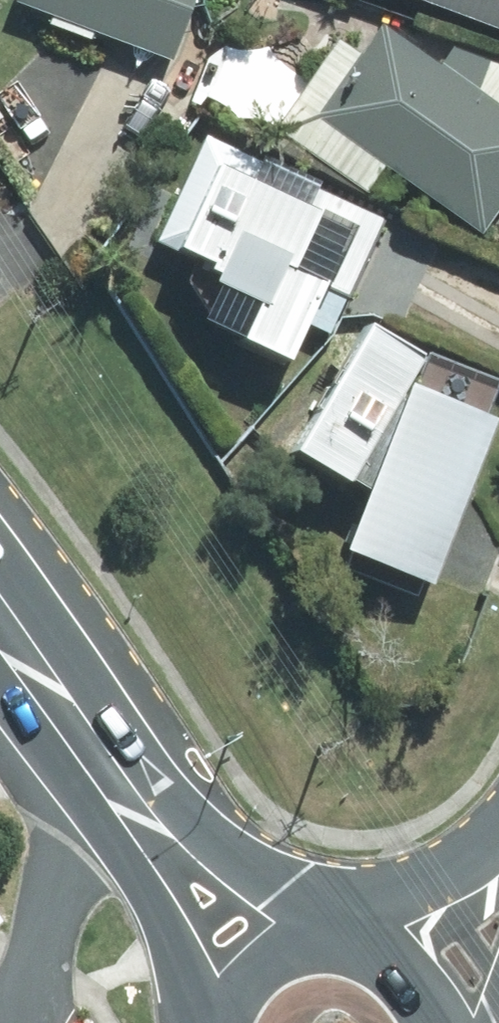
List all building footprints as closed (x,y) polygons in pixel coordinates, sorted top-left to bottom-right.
[(41,19),(37,31),(83,48),(88,36),(158,62),(181,0),(0,0),(0,3),(5,5),(41,19)] [(498,43),(498,0),(374,0),(498,43)] [(325,46),(301,82),(227,32),(192,83),(358,196),(376,169),(472,234),(498,195),(498,115),(373,29),(350,63),(325,46)] [(371,219),(188,141),(140,253),(199,278),(191,297),(237,316),(223,351),(271,371),(292,323),(321,336),(371,219)] [(426,413),(388,397),(400,367),(336,342),(271,473),(347,503),(324,559),(416,596),(498,388),(498,383),(446,362),(426,413)]
